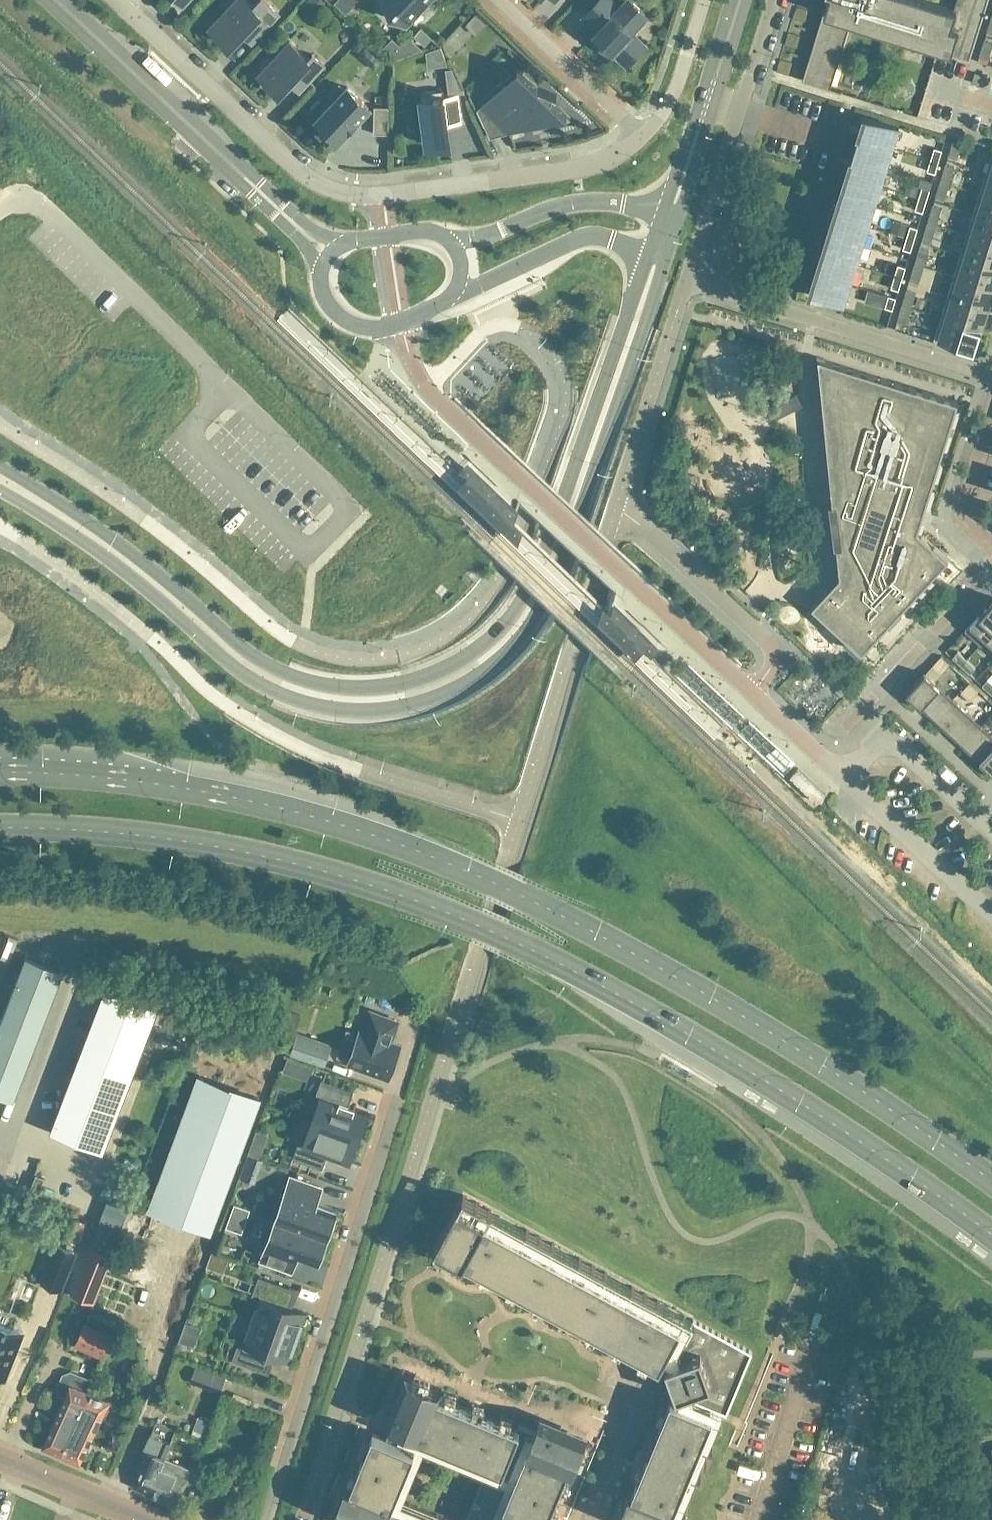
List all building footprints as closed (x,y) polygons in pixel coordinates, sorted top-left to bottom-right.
[(278,13),(264,0),(258,0),(252,6),(246,0),(234,0),(209,26),(229,45),(250,23),(259,32),(251,41),(251,42),(278,13)] [(390,12),(393,9),(395,10),(397,8),(409,20),(428,0),(376,0),(390,12)] [(610,0),(599,0),(584,15),(599,29),(591,38),(607,53),(612,48),(627,62),(644,44),(629,30),(645,13),(631,0),(626,0),(619,8),(610,0)] [(802,80),(828,88),(829,87),(849,21),(861,25),(865,26),(907,39),(908,40),(936,49),(938,50),(969,60),(987,0),(956,0),(954,7),(953,9),(925,0),(826,0),(802,80)] [(477,15),(460,31),(468,39),(485,23),(477,15)] [(420,28),(412,36),(424,46),(431,38),(420,28)] [(991,44),(991,43),(984,40),(979,57),(987,59),(991,44)] [(299,90),(323,64),(312,54),(308,58),(289,41),(273,58),(270,55),(259,67),(262,70),(259,73),(279,91),(289,80),(299,90)] [(507,84),(512,89),(479,112),(477,108),(476,109),(484,125),(494,121),(504,129),(532,121),(534,124),(541,122),(544,125),(570,118),(550,98),(552,94),(556,95),(556,94),(538,87),(517,67),(516,68),(520,71),(507,84)] [(453,68),(444,69),(445,83),(459,82),(453,68)] [(866,70),(861,87),(871,89),(876,73),(866,70)] [(356,121),(356,120),(368,107),(347,86),(344,89),(339,84),(329,95),(334,99),(314,121),(324,130),(323,131),(335,142),(347,129),(348,130),(356,121)] [(460,119),(456,96),(443,98),(442,90),(419,93),(422,109),(412,111),(413,112),(414,112),(417,138),(425,137),(426,144),(449,141),(446,121),(460,119)] [(387,106),(373,106),(373,133),(387,133),(387,106)] [(590,112),(583,118),(594,132),(601,125),(590,112)] [(857,135),(892,146),(898,127),(863,116),(857,135)] [(857,135),(851,155),(886,166),(892,146),(857,135)] [(957,158),(962,142),(953,139),(948,155),(957,158)] [(931,159),(938,161),(941,150),(935,148),(931,159)] [(850,157),(845,175),(880,186),(886,166),(851,155),(850,157)] [(938,161),(931,159),(927,171),(934,173),(938,161)] [(949,183),(954,167),(945,164),(940,180),(949,183)] [(986,172),(979,192),(991,196),(991,174),(986,172)] [(845,175),(839,195),(874,205),(880,186),(845,175)] [(944,199),(949,183),(940,180),(935,196),(944,199)] [(907,183),(904,193),(916,197),(920,186),(907,183)] [(919,198),(926,200),(929,189),(923,187),(919,198)] [(979,192),(973,213),(991,219),(991,196),(979,192)] [(839,195),(833,214),(868,225),(874,205),(839,195)] [(926,200),(919,198),(915,210),(922,212),(926,200)] [(936,224),(941,208),(932,206),(927,222),(936,224)] [(973,213),(966,234),(991,242),(991,219),(973,213)] [(830,223),(826,234),(861,245),(868,225),(833,214),(830,223)] [(893,220),(890,232),(907,237),(910,226),(893,220)] [(931,240),(936,224),(927,222),(922,238),(931,240)] [(907,237),(914,239),(917,228),(910,226),(907,237)] [(826,234),(820,254),(855,265),(861,245),(826,234)] [(966,234),(960,254),(991,264),(991,242),(966,234)] [(914,239),(907,237),(903,249),(910,251),(914,239)] [(923,266),(928,250),(920,247),(915,263),(923,266)] [(820,254),(814,273),(849,284),(855,265),(820,254)] [(960,254),(954,275),(991,287),(991,264),(960,254)] [(918,282),(923,266),(915,263),(910,279),(918,282)] [(895,276),(901,278),(905,267),(898,265),(895,276)] [(849,284),(814,273),(808,293),(843,304),(849,284)] [(991,290),(991,287),(954,275),(947,296),(986,308),(991,290)] [(901,278),(895,276),(891,288),(898,290),(901,278)] [(910,307),(915,291),(907,288),(902,304),(910,307)] [(867,289),(864,301),(870,303),(874,291),(867,289)] [(895,298),(888,295),(884,307),(892,309),(895,298)] [(980,329),(986,308),(947,296),(941,316),(980,329)] [(905,323),(910,307),(902,304),(897,320),(905,323)] [(973,350),(980,329),(941,316),(934,338),(973,350)] [(917,530),(957,401),(817,358),(832,505),(828,504),(834,546),(836,547),(839,576),(811,606),(861,652),(948,558),(917,530)] [(795,395),(787,399),(791,409),(800,405),(795,395)] [(975,619),(964,630),(981,645),(986,639),(985,639),(991,631),(991,600),(975,619)] [(957,651),(952,657),(960,665),(966,659),(957,651)] [(938,658),(931,666),(940,674),(950,663),(941,655),(938,658)] [(975,667),(966,659),(960,665),(969,673),(975,667)] [(953,699),(924,673),(919,679),(905,693),(934,720),(953,699)] [(982,685),(991,693),(991,691),(991,683),(987,679),(982,685)] [(969,683),(960,693),(968,701),(978,690),(969,683)] [(934,720),(962,745),(981,725),(953,699),(934,720)] [(991,773),(991,736),(981,725),(962,745),(991,773)] [(789,776),(816,802),(825,794),(797,768),(789,776)] [(25,1060),(61,967),(26,954),(0,1021),(0,1094),(13,1099),(28,1061),(25,1060)] [(105,987),(50,1130),(102,1150),(156,1006),(105,987)] [(288,1011),(283,1026),(295,1030),(300,1014),(288,1011)] [(397,1046),(388,1043),(396,1021),(370,1012),(363,1034),(359,1032),(349,1062),(387,1075),(397,1046)] [(329,1044),(310,1038),(297,1033),(295,1037),(290,1052),(322,1063),(329,1044)] [(287,1058),(282,1071),(291,1074),(295,1062),(287,1058)] [(319,1097),(311,1120),(357,1137),(366,1112),(354,1108),(354,1107),(353,1107),(347,1105),(353,1090),(321,1079),(315,1095),(319,1097)] [(198,1081),(151,1206),(209,1228),(256,1103),(198,1081)] [(349,1161),(357,1137),(311,1120),(303,1118),(311,1121),(303,1143),(298,1141),(292,1158),(321,1168),(327,1153),(349,1161)] [(32,1125),(14,1168),(61,1188),(79,1145),(32,1125)] [(250,1146),(247,1154),(259,1158),(262,1150),(250,1146)] [(247,1154),(244,1164),(259,1169),(262,1160),(259,1158),(247,1154)] [(275,1218),(326,1236),(335,1213),(312,1205),(319,1187),(290,1177),(275,1218)] [(489,1214),(460,1199),(433,1248),(462,1264),(464,1261),(615,1343),(659,1366),(663,1359),(670,1363),(665,1365),(676,1395),(681,1393),(678,1401),(670,1398),(631,1492),(628,1491),(616,1519),(677,1519),(722,1411),(727,1415),(752,1351),(693,1319),(690,1323),(489,1214)] [(233,1203),(230,1211),(243,1216),(246,1209),(233,1203)] [(260,1259),(289,1269),(296,1252),(317,1260),(326,1236),(275,1218),(260,1259)] [(89,1244),(78,1273),(101,1283),(113,1254),(89,1244)] [(42,1284),(59,1291),(71,1257),(55,1251),(42,1284)] [(261,1298),(253,1321),(295,1336),(304,1312),(289,1307),(295,1289),(258,1276),(251,1295),(261,1298)] [(238,1341),(231,1360),(265,1372),(272,1354),(287,1360),(295,1336),(253,1321),(244,1343),(238,1341)] [(4,1379),(22,1332),(0,1324),(0,1378),(4,1379)] [(104,1357),(113,1337),(85,1325),(77,1345),(104,1357)] [(62,1372),(56,1387),(58,1394),(61,1395),(54,1410),(57,1412),(42,1447),(61,1455),(88,1392),(94,1379),(69,1369),(62,1372)] [(225,1378),(209,1372),(205,1384),(221,1389),(225,1378)] [(535,1519),(537,1519),(545,1519),(559,1487),(565,1473),(568,1474),(585,1433),(540,1415),(534,1430),(519,1425),(518,1427),(442,1396),(443,1392),(402,1375),(383,1420),(391,1424),(386,1437),(372,1431),(351,1481),(348,1480),(331,1519),(451,1519),(401,1499),(423,1445),(485,1471),(464,1519),(535,1519)] [(79,1464),(108,1401),(88,1392),(61,1455),(79,1464)] [(256,1419),(254,1426),(261,1429),(264,1422),(256,1419)] [(156,1421),(142,1454),(147,1456),(134,1487),(156,1495),(170,1459),(165,1457),(176,1430),(156,1421)] [(177,1504),(187,1479),(193,1482),(198,1471),(170,1459),(156,1495),(177,1504)]
